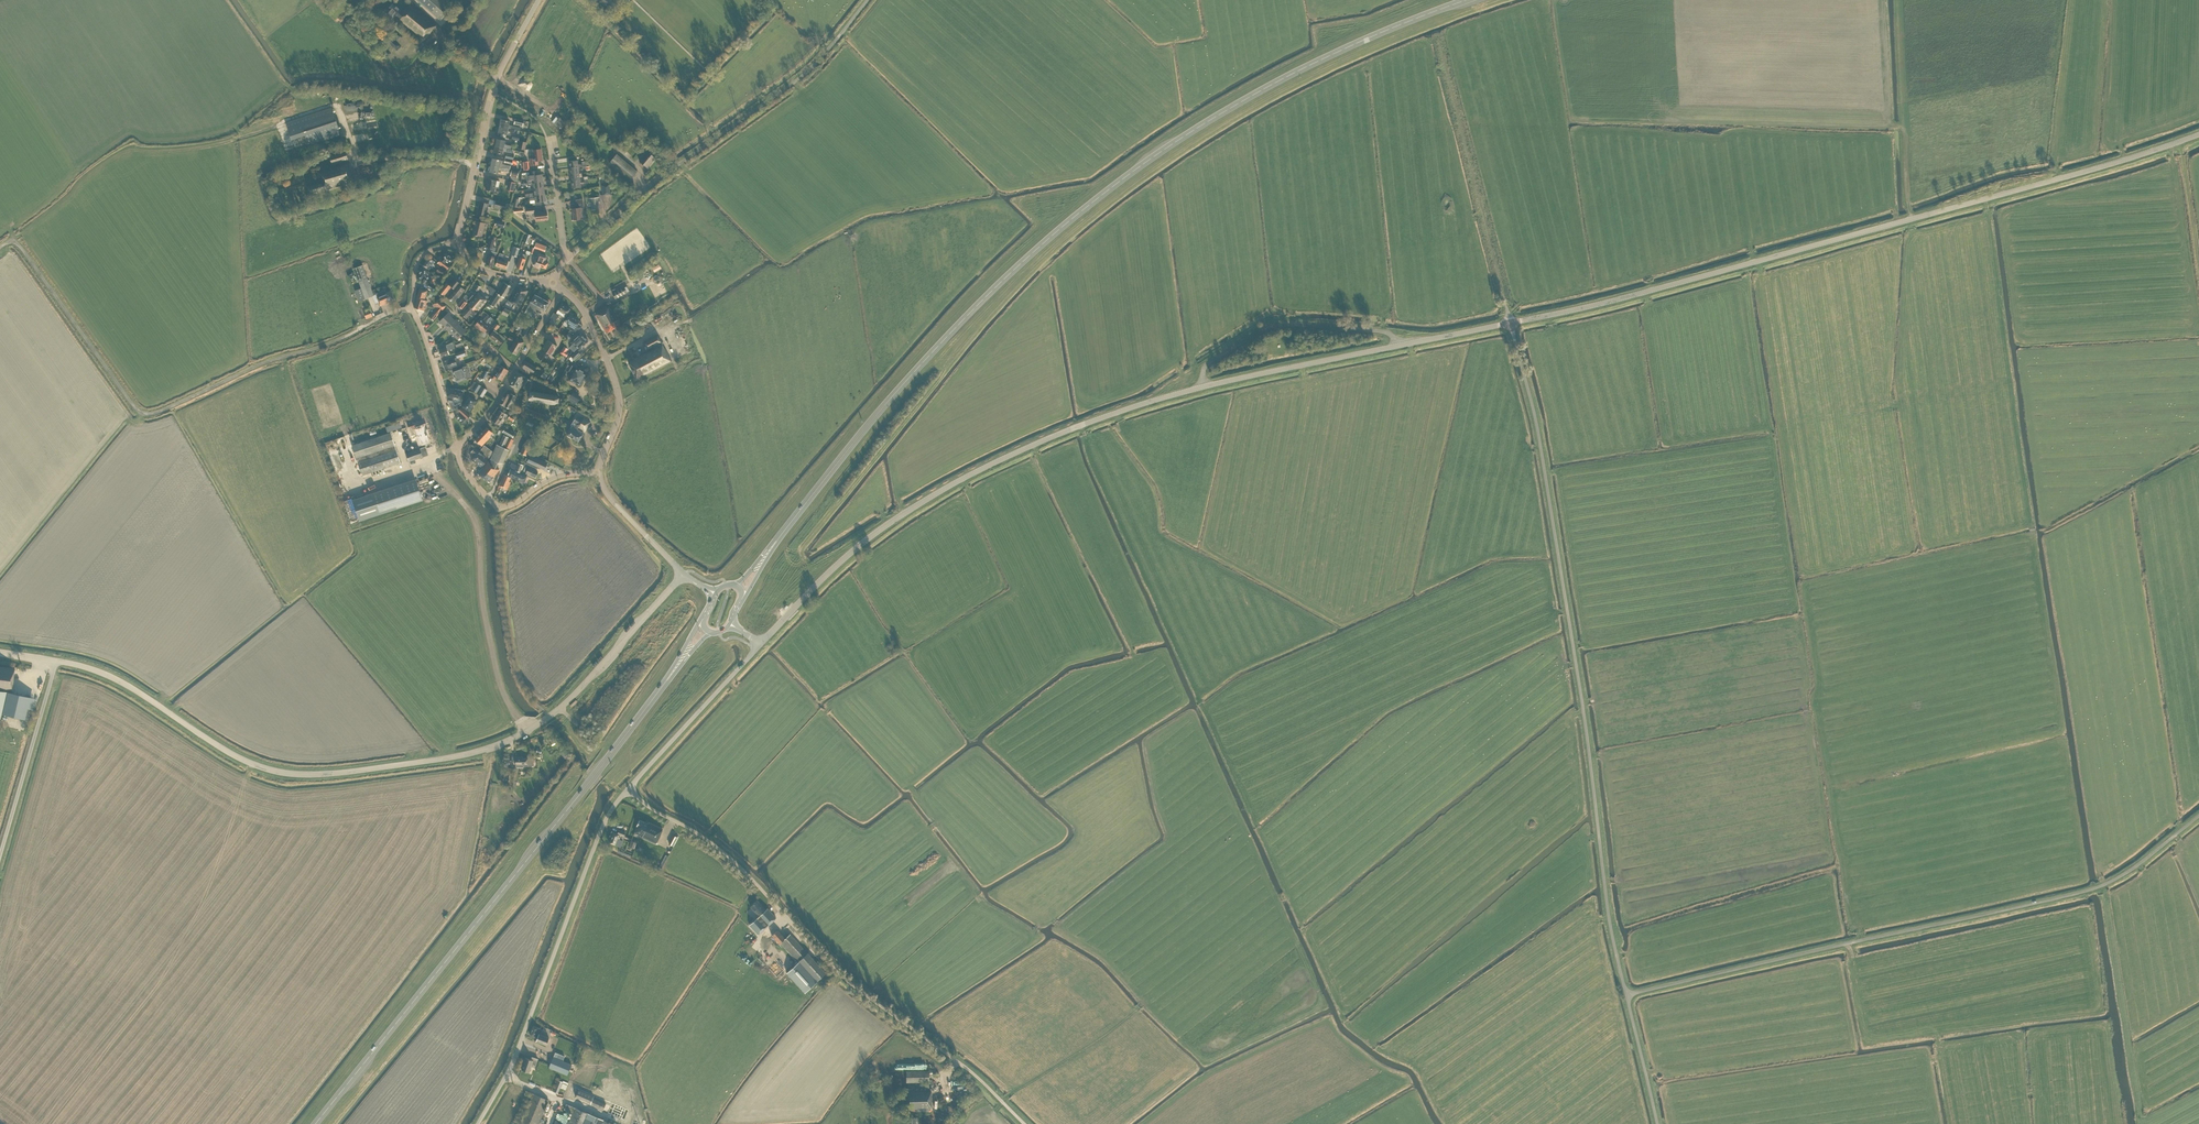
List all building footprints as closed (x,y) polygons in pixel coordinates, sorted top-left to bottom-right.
[(456,4),(452,0),(419,0),(443,20),(456,4)] [(400,10),(392,3),(384,13),(388,17),(388,18),(389,19),(391,19),(394,16),(393,15),(394,15),(400,20),(399,21),(423,41),(437,25),(410,2),(403,10),(401,8),(400,10)] [(547,83),(539,93),(549,101),(557,92),(547,83)] [(332,108),(286,123),(291,139),(305,135),(309,145),(341,135),(332,108)] [(514,124),(523,126),(524,123),(526,124),(526,121),(515,118),(514,124)] [(502,120),(500,126),(515,129),(520,130),(520,127),(509,125),(509,121),(502,120)] [(514,133),(515,129),(500,126),(499,133),(507,134),(507,131),(514,133)] [(497,139),(496,146),(511,149),(511,146),(504,144),(505,141),(497,139)] [(518,148),(525,150),(527,142),(520,141),(518,148)] [(511,149),(496,146),(494,152),(502,154),(503,151),(510,152),(511,149)] [(530,159),(531,166),(538,165),(538,161),(543,160),(541,149),(533,150),(534,158),(530,159)] [(330,155),(333,165),(349,160),(345,150),(330,155)] [(640,161),(647,167),(655,158),(648,152),(640,161)] [(617,154),(610,163),(630,180),(637,171),(617,154)] [(493,159),(491,165),(506,168),(510,169),(511,166),(511,165),(503,164),(503,161),(501,160),(493,159)] [(328,188),(328,189),(355,181),(349,161),(317,171),(321,183),(308,187),(311,194),(328,188)] [(491,165),(490,172),(498,173),(498,170),(501,171),(505,171),(506,168),(491,165)] [(583,169),(583,166),(570,168),(571,175),(579,173),(579,170),(583,169)] [(528,181),(528,183),(543,181),(542,174),(538,175),(538,171),(529,172),(529,174),(527,175),(527,181),(528,181)] [(486,190),(494,192),(496,186),(498,187),(500,181),(488,179),(486,190)] [(580,182),(585,182),(584,179),(571,181),(572,188),(581,187),(580,182)] [(508,181),(507,186),(510,187),(509,190),(513,191),(515,183),(508,181)] [(544,188),(543,181),(528,183),(528,186),(533,185),(534,189),(544,188)] [(529,194),(529,196),(545,194),(544,188),(534,189),(534,193),(529,194)] [(529,196),(530,199),(531,206),(542,205),(541,202),(546,201),(545,194),(529,196)] [(591,203),(592,210),(599,209),(598,202),(600,202),(599,197),(589,198),(590,203),(591,203)] [(577,208),(572,209),(574,220),(582,219),(581,208),(584,208),(583,199),(576,200),(577,208)] [(494,207),(505,210),(507,203),(496,200),(494,207)] [(492,205),(489,204),(481,202),(478,213),(486,215),(488,207),(491,207),(492,205)] [(535,212),(535,213),(534,207),(526,208),(527,214),(532,213),(532,215),(533,217),(536,216),(537,221),(544,220),(548,219),(547,212),(543,212),(543,211),(535,212)] [(481,219),(481,222),(476,221),(473,234),(482,236),(485,223),(489,224),(490,221),(481,219)] [(523,242),(528,244),(530,239),(531,237),(532,236),(526,234),(523,242)] [(496,248),(493,247),(492,249),(491,248),(486,264),(493,266),(497,253),(495,252),(496,248)] [(512,255),(517,257),(520,249),(514,247),(512,255)] [(446,253),(438,263),(441,265),(447,270),(451,265),(450,264),(454,259),(446,253)] [(499,253),(496,266),(506,269),(509,261),(503,259),(504,255),(499,253)] [(520,257),(517,268),(522,269),(527,255),(523,254),(522,258),(520,257)] [(536,257),(533,265),(540,267),(546,269),(548,263),(545,262),(545,260),(546,257),(539,254),(538,257),(536,257)] [(430,257),(423,266),(429,270),(433,265),(436,267),(438,264),(436,263),(435,262),(435,261),(430,257)] [(363,265),(354,269),(362,288),(365,299),(374,295),(363,265)] [(438,269),(436,271),(442,276),(445,271),(440,267),(438,269)] [(424,268),(417,278),(421,281),(421,282),(425,285),(428,280),(429,281),(433,284),(435,280),(431,277),(431,276),(431,275),(431,274),(430,273),(428,271),(424,268)] [(439,291),(444,296),(451,287),(453,288),(449,293),(451,295),(448,299),(453,303),(458,297),(459,298),(465,290),(459,285),(460,284),(455,279),(450,285),(446,282),(439,291)] [(504,283),(497,293),(496,293),(489,304),(493,307),(501,296),(504,298),(511,287),(504,283)] [(518,286),(513,294),(514,295),(510,302),(519,307),(528,291),(518,286)] [(624,287),(612,294),(615,299),(627,293),(624,287)] [(365,299),(362,288),(356,290),(360,301),(365,299)] [(417,299),(414,307),(424,311),(427,301),(424,300),(427,291),(420,288),(416,299),(417,299)] [(388,302),(394,299),(391,291),(386,293),(385,290),(376,294),(377,296),(376,297),(380,306),(388,303),(388,302)] [(458,305),(463,310),(467,305),(475,296),(471,293),(468,297),(466,295),(458,305)] [(475,297),(475,296),(467,305),(468,306),(461,314),(466,319),(472,312),(474,315),(487,301),(478,293),(475,297)] [(549,302),(535,295),(531,302),(525,313),(534,318),(536,314),(534,313),(536,308),(540,311),(541,309),(544,311),(549,302)] [(433,305),(435,307),(436,306),(438,309),(430,318),(433,320),(446,306),(438,299),(433,305)] [(570,309),(561,304),(556,313),(565,318),(570,309)] [(595,315),(607,333),(621,325),(610,307),(595,315)] [(502,314),(508,317),(511,311),(506,308),(502,314)] [(364,313),(366,319),(373,317),(371,311),(364,313)] [(440,321),(444,326),(452,318),(450,315),(451,314),(449,312),(440,321)] [(569,315),(565,322),(570,324),(568,327),(576,332),(581,328),(577,325),(580,321),(569,315)] [(483,320),(481,318),(475,326),(479,329),(489,318),(487,316),(483,320)] [(489,318),(479,329),(484,333),(490,326),(488,324),(491,320),(492,321),(494,319),(490,316),(489,318)] [(444,326),(449,330),(458,321),(456,319),(455,320),(452,318),(444,326)] [(449,330),(453,335),(461,327),(459,324),(460,323),(458,321),(449,330)] [(519,333),(526,338),(533,327),(525,323),(523,327),(521,326),(522,324),(519,322),(515,328),(518,330),(519,329),(520,331),(519,333)] [(461,327),(453,335),(458,339),(467,330),(465,328),(464,329),(461,327)] [(489,336),(500,345),(505,338),(494,330),(489,336)] [(573,344),(570,347),(572,349),(575,346),(584,337),(581,333),(571,342),(573,344)] [(629,363),(637,378),(641,376),(642,377),(672,361),(665,349),(662,345),(660,346),(659,345),(662,343),(658,335),(644,343),(648,350),(653,347),(654,348),(634,359),(635,360),(629,363)] [(575,346),(572,349),(574,352),(577,349),(579,350),(588,341),(584,337),(575,346)] [(524,342),(517,338),(509,351),(516,355),(524,342)] [(542,349),(543,350),(538,358),(544,362),(549,354),(551,355),(557,346),(548,340),(542,349)] [(439,349),(442,357),(449,354),(448,350),(454,348),(453,343),(446,345),(446,347),(439,349)] [(564,347),(561,353),(564,355),(566,356),(569,353),(567,351),(568,349),(564,347)] [(455,353),(457,358),(466,355),(464,350),(455,353)] [(581,355),(577,350),(571,356),(575,360),(581,355)] [(443,361),(446,371),(458,367),(456,360),(455,360),(455,358),(449,360),(449,359),(443,361)] [(536,368),(526,362),(523,367),(533,373),(536,368)] [(494,365),(492,367),(505,375),(508,370),(500,365),(498,368),(494,365)] [(452,371),(456,381),(470,376),(467,366),(452,371)] [(492,367),(491,370),(496,373),(494,375),(493,375),(491,377),(495,380),(496,377),(502,381),(505,375),(492,367)] [(580,387),(587,374),(576,367),(574,370),(572,369),(571,372),(573,373),(569,380),(580,387)] [(516,373),(513,379),(522,384),(526,378),(516,373)] [(519,390),(521,386),(522,386),(523,384),(522,384),(513,379),(510,385),(519,390)] [(450,387),(447,397),(453,399),(453,397),(462,399),(464,391),(450,387)] [(477,394),(483,397),(487,390),(482,387),(477,394)] [(506,391),(499,404),(509,409),(515,396),(506,391)] [(559,398),(556,396),(554,395),(530,391),(530,394),(529,397),(529,400),(555,404),(558,403),(559,398)] [(570,398),(578,402),(579,399),(577,398),(579,395),(573,392),(570,398)] [(463,406),(469,411),(477,401),(470,396),(463,406)] [(458,407),(457,404),(454,405),(453,401),(448,400),(452,411),(458,407)] [(455,416),(462,423),(466,419),(467,419),(470,416),(461,408),(458,411),(459,412),(455,416)] [(499,410),(492,421),(500,426),(507,415),(499,410)] [(584,432),(591,421),(581,416),(580,418),(576,416),(572,424),(572,425),(567,434),(578,441),(584,432)] [(400,423),(386,427),(388,432),(402,427),(400,423)] [(420,427),(419,423),(408,427),(411,436),(417,434),(420,443),(429,440),(425,426),(420,427)] [(481,433),(475,440),(482,446),(487,440),(490,437),(489,436),(493,433),(487,427),(481,433)] [(515,434),(505,428),(503,432),(512,438),(515,434)] [(400,462),(391,433),(352,445),(362,475),(400,462)] [(345,444),(352,442),(350,435),(343,437),(345,444)] [(500,444),(510,449),(514,440),(504,435),(500,444)] [(471,459),(482,467),(491,455),(492,452),(484,445),(480,452),(475,448),(471,452),(474,455),(471,459)] [(488,461),(478,474),(489,483),(499,470),(496,467),(498,463),(503,463),(509,450),(497,445),(490,459),(491,460),(489,462),(488,461)] [(425,447),(406,454),(409,462),(428,455),(425,447)] [(528,454),(525,460),(527,461),(545,470),(547,466),(549,467),(551,463),(544,460),(543,461),(530,455),(528,454)] [(526,473),(535,477),(538,472),(529,468),(526,473)] [(511,469),(508,476),(511,477),(524,483),(527,476),(511,469)] [(509,481),(511,477),(508,476),(503,474),(499,486),(501,487),(500,489),(503,491),(504,488),(507,490),(510,482),(509,481)] [(382,489),(393,486),(391,480),(380,483),(382,489)] [(372,494),(352,500),(359,521),(379,515),(372,494)] [(27,695),(12,692),(15,669),(0,667),(0,690),(8,691),(8,692),(0,691),(0,719),(1,714),(17,718),(20,706),(28,708),(28,707),(24,707),(27,695)] [(534,758),(523,758),(523,757),(516,757),(516,765),(524,765),(524,766),(528,766),(534,766),(534,758)] [(636,833),(642,836),(642,837),(657,843),(663,829),(648,823),(648,824),(640,821),(638,827),(636,833)] [(624,836),(625,832),(619,830),(618,834),(612,831),(610,836),(612,836),(609,843),(620,847),(623,841),(619,840),(621,835),(624,836)] [(675,835),(670,843),(675,846),(680,837),(675,835)] [(750,925),(758,935),(776,918),(768,909),(766,910),(757,901),(751,907),(759,916),(750,925)] [(826,973),(808,953),(790,934),(785,939),(777,930),(772,936),(780,944),(780,943),(798,963),(787,973),(805,993),(817,981),(826,973)] [(538,1034),(540,1028),(533,1026),(530,1035),(538,1038),(536,1042),(546,1045),(549,1038),(538,1034)] [(555,1052),(553,1057),(562,1061),(565,1056),(555,1052)] [(535,1068),(538,1059),(532,1057),(531,1060),(526,1058),(522,1070),(529,1073),(531,1067),(535,1068)] [(572,1065),(562,1061),(553,1057),(549,1068),(567,1075),(572,1065)] [(906,1071),(907,1083),(929,1082),(929,1071),(906,1071)] [(553,1091),(558,1093),(563,1082),(558,1080),(553,1091)] [(905,1099),(900,1099),(900,1096),(896,1096),(896,1108),(909,1108),(909,1109),(932,1109),(931,1090),(929,1090),(929,1084),(914,1084),(914,1090),(904,1090),(905,1099)] [(574,1086),(570,1096),(620,1117),(624,1107),(574,1086)] [(545,1110),(549,1100),(526,1091),(524,1095),(531,1098),(526,1110),(520,1123),(539,1123),(545,1110)] [(568,1123),(586,1123),(588,1119),(598,1123),(614,1123),(566,1104),(564,1110),(573,1113),(568,1123)]
